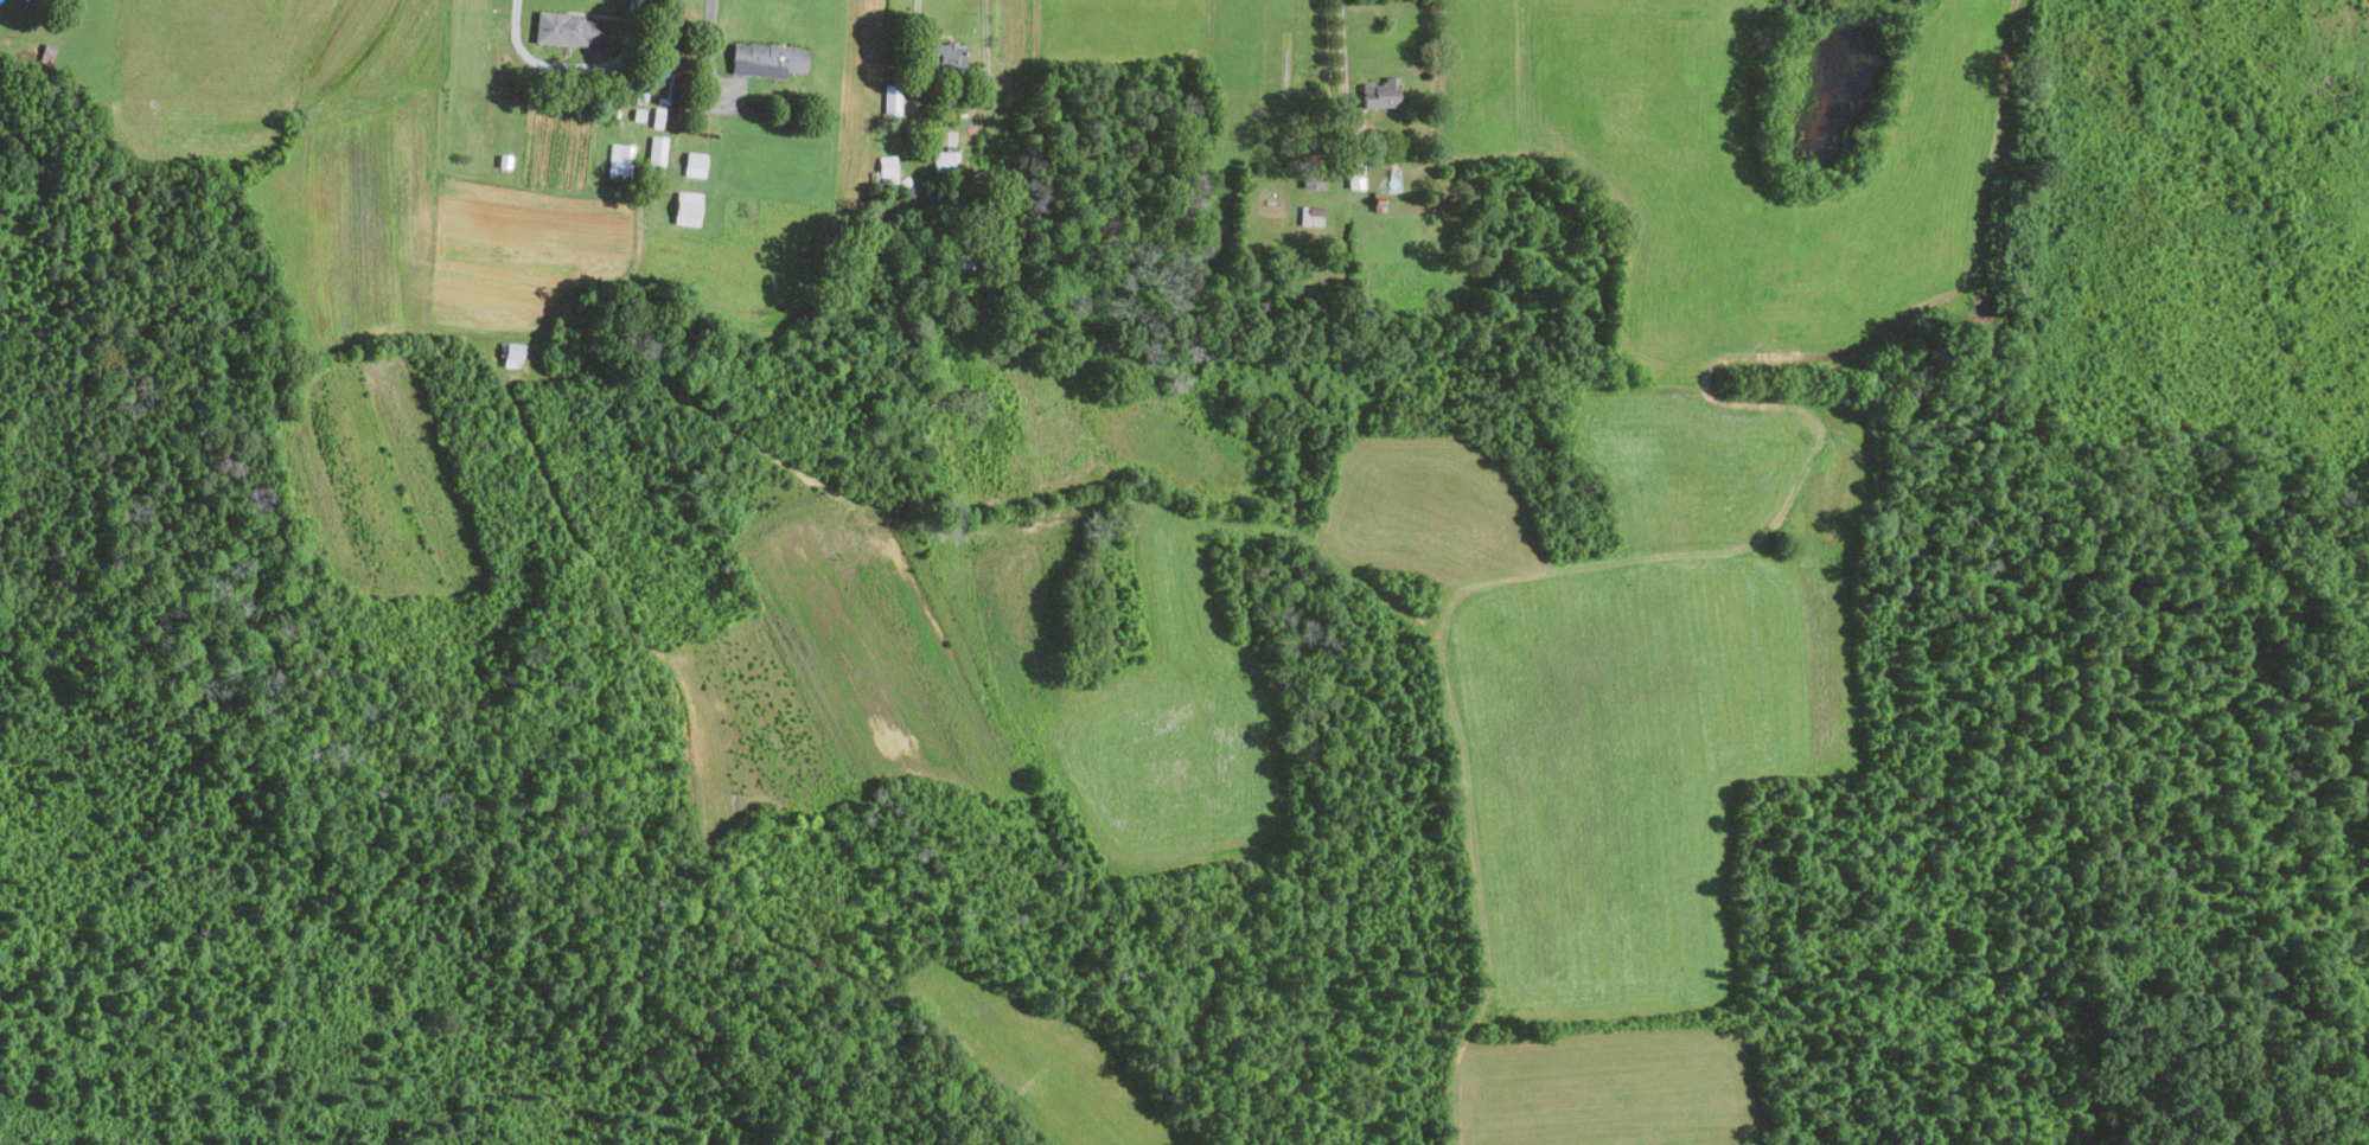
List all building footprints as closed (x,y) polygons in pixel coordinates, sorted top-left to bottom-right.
[(608,19),(536,13),(534,42),(588,47),(589,42),(606,43),(608,19)] [(729,72),(783,79),(784,71),(805,74),(807,49),(733,40),(729,72)] [(657,97),(676,98),(677,73),(658,72),(657,97)] [(1397,106),(1397,77),(1385,77),(1385,83),(1361,83),(1362,107),(1397,106)] [(883,114),(900,114),(901,85),(885,85),(883,114)] [(941,144),(954,145),(955,130),(941,130),(941,144)] [(666,136),(651,135),(647,175),(662,177),(666,136)] [(633,146),(611,143),(606,176),(628,179),(633,146)] [(683,175),(703,178),(707,154),(687,151),(683,175)] [(958,151),(932,152),(933,173),(958,172),(958,151)] [(698,225),(700,193),(675,192),(673,224),(698,225)] [(519,368),(520,344),(502,342),(501,367),(519,368)]
